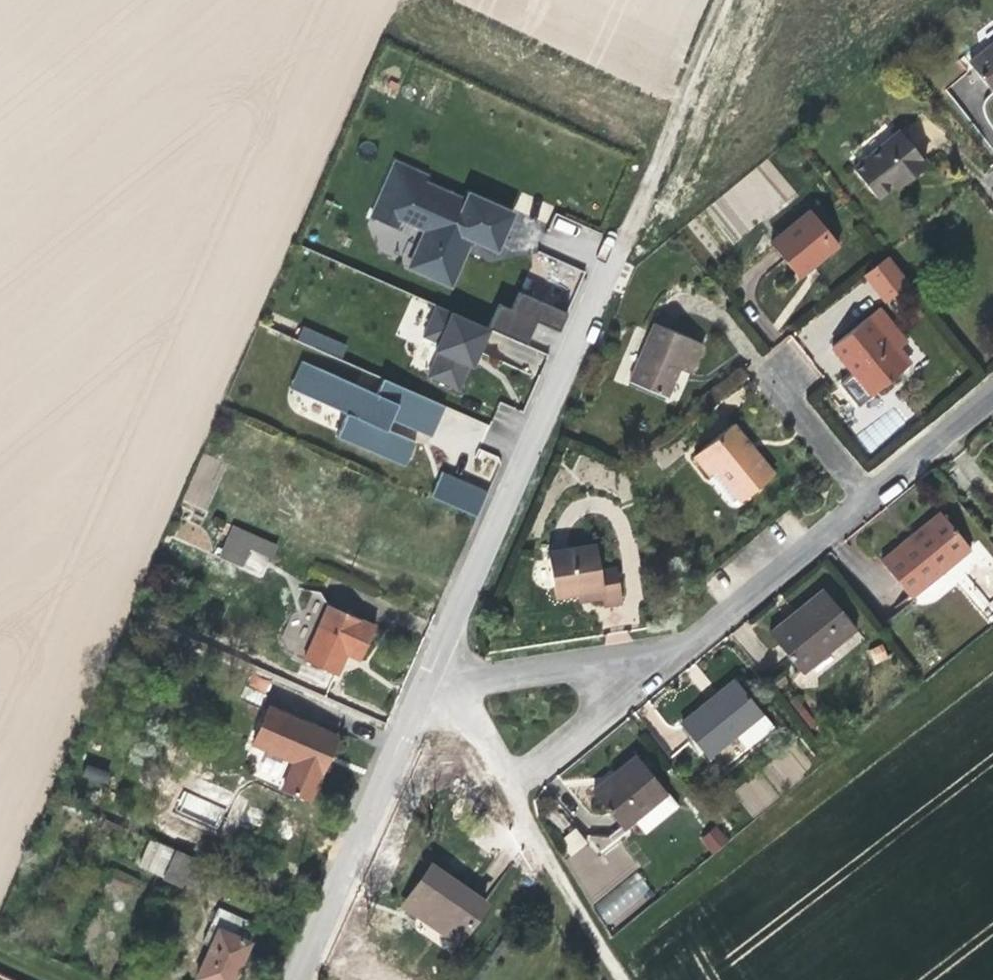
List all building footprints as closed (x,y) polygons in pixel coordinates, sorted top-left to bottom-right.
[(969,64),(992,94),(992,44),(969,64)] [(655,72),(659,91),(678,86),(673,67),(655,72)] [(905,179),(926,163),(899,130),(852,168),(876,198),(894,184),(903,176),(905,179)] [(392,160),(369,211),(397,223),(399,217),(425,228),(408,265),(452,284),(465,254),(472,239),(497,251),(514,212),(465,190),(461,197),(420,179),(423,174),(392,160)] [(771,160),(707,203),(733,241),(797,198),(771,160)] [(901,183),(905,179),(903,176),(894,184),(896,187),(901,183)] [(810,266),(837,244),(809,210),(770,243),(797,277),(810,266)] [(886,250),(859,269),(881,299),(906,278),(886,250)] [(566,310),(582,270),(559,261),(548,290),(557,293),(552,305),(566,310)] [(512,310),(499,305),(489,330),(529,345),(538,322),(561,331),(569,313),(518,293),(512,310)] [(489,327),(434,304),(422,333),(446,343),(433,373),(458,384),(467,363),(472,352),(478,354),(489,327)] [(906,366),(893,350),(905,340),(878,308),(831,346),(842,360),(871,395),(906,366)] [(692,372),(704,342),(655,323),(632,381),(669,396),(677,376),(681,367),(692,372)] [(299,328),(295,344),(342,357),(347,341),(299,328)] [(444,404),(342,361),(335,375),(319,368),(308,395),(348,413),(339,434),(404,462),(412,441),(386,430),(388,426),(391,417),(431,434),(444,404)] [(739,365),(709,392),(719,404),(749,376),(739,365)] [(744,439),(732,424),(693,456),(710,476),(716,472),(723,466),(748,495),(773,474),(744,439)] [(748,495),(723,466),(716,472),(740,502),(748,495)] [(483,493),(441,475),(431,497),(477,520),(483,493)] [(910,597),(970,548),(941,512),(912,536),(914,538),(910,541),(904,546),(902,544),(880,561),(910,597)] [(241,566),(250,548),(271,557),(276,545),(233,526),(219,556),(241,566)] [(599,571),(595,544),(547,552),(555,598),(578,594),(600,590),(601,597),(603,606),(620,603),(615,568),(599,571)] [(794,625),(828,595),(822,589),(798,609),(788,618),(794,625)] [(601,597),(600,590),(578,594),(579,601),(595,598),(601,597)] [(801,672),(855,628),(828,595),(794,625),(788,618),(769,633),(801,672)] [(360,660),(375,626),(328,605),(304,660),(337,675),(346,653),(354,657),(360,660)] [(666,620),(665,612),(656,614),(657,621),(666,620)] [(873,664),(888,658),(883,644),(868,649),(873,664)] [(252,673),(241,696),(260,704),(270,681),(252,673)] [(774,727),(735,680),(717,695),(719,698),(716,701),(712,703),(710,700),(680,725),(706,757),(735,734),(747,749),(774,727)] [(329,756),(337,737),(268,707),(252,744),(294,762),(283,789),(309,800),(329,756)] [(666,793),(636,756),(612,775),(592,791),(622,829),(666,793)] [(85,765),(82,778),(107,784),(110,771),(85,765)] [(717,825),(699,838),(712,855),(729,842),(717,825)] [(575,827),(559,841),(572,856),(588,842),(575,827)] [(147,870),(158,843),(150,839),(138,866),(147,870)] [(188,866),(192,858),(158,843),(147,870),(179,885),(188,866)] [(202,873),(206,864),(192,858),(188,866),(202,873)] [(458,941),(484,904),(429,866),(420,880),(404,903),(458,941)] [(608,927),(654,896),(639,874),(593,905),(608,927)] [(254,925),(217,908),(202,941),(210,945),(195,978),(199,979),(233,979),(250,942),(247,940),(249,935),(254,925)]
